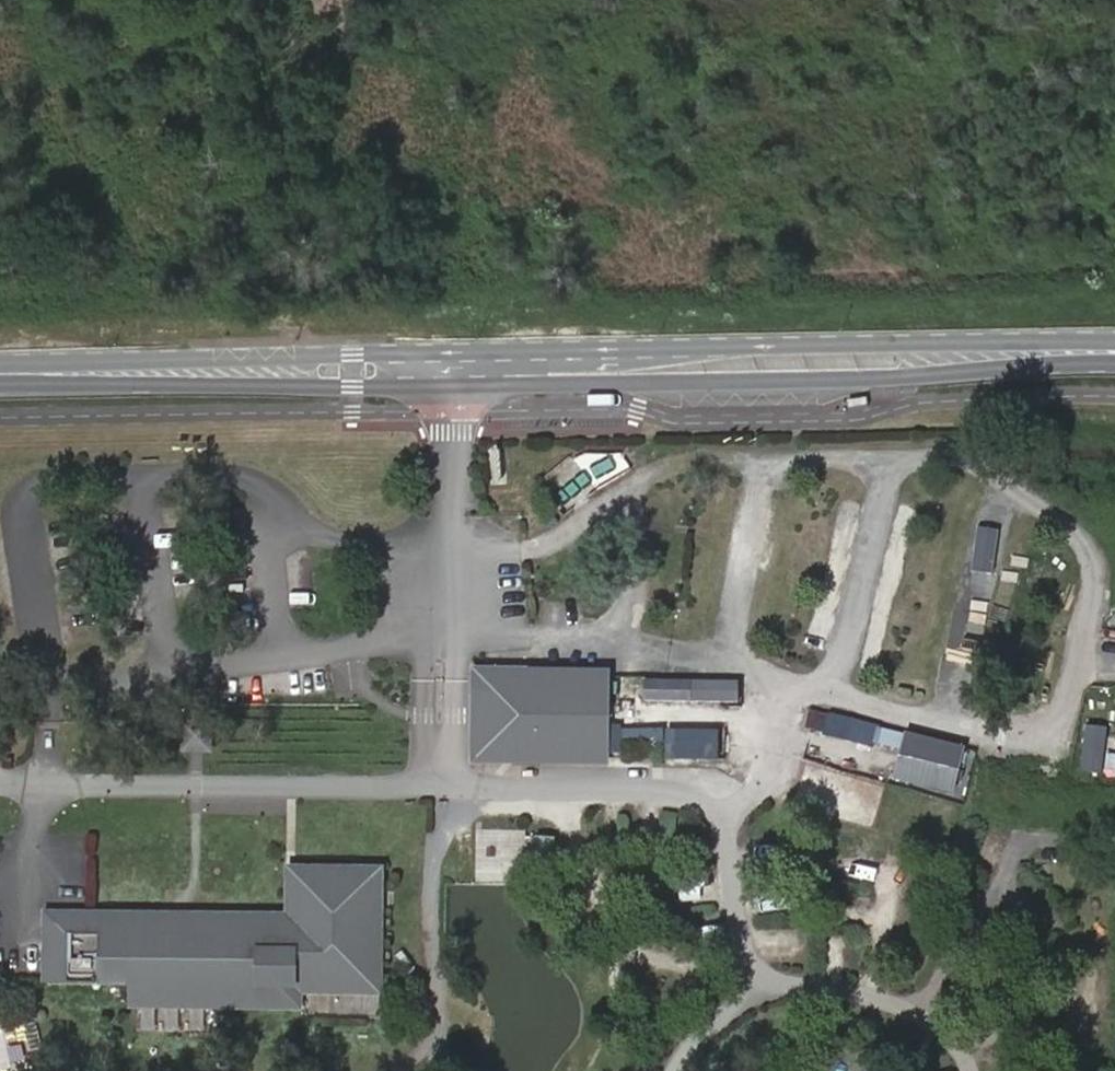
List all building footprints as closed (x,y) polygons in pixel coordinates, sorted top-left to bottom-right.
[(548,481),(563,498),(585,480),(570,462),(548,481)] [(472,764),(610,765),(611,669),(473,667),(472,764)] [(824,732),(827,712),(805,709),(802,730),(824,732)] [(660,734),(660,757),(688,758),(689,735),(660,734)] [(960,748),(905,734),(893,779),(948,793),(960,748)] [(46,983),(131,984),(131,1011),(382,1014),(383,871),(290,870),(289,918),(46,915),(46,983)] [(835,976),(836,948),(823,948),(822,976),(835,976)]
